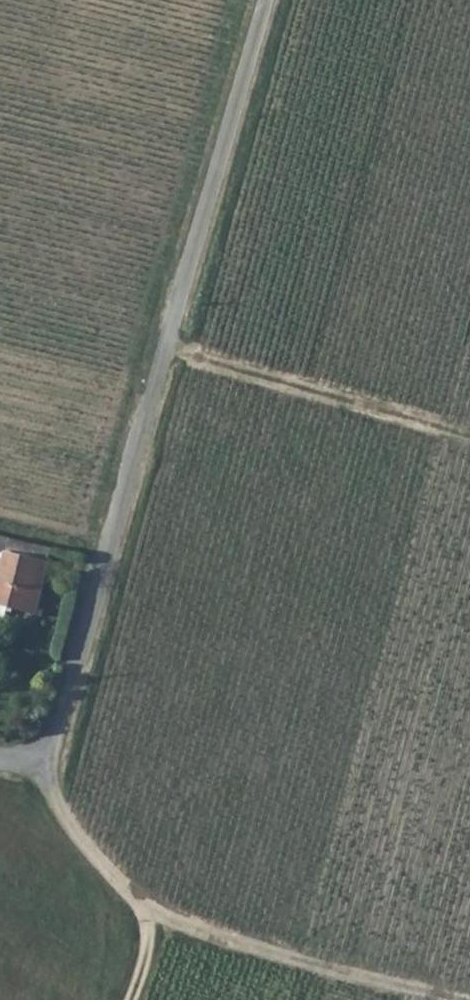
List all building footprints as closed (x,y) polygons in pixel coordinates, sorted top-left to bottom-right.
[(37,616),(51,562),(48,561),(51,549),(0,537),(0,606),(37,616)]
